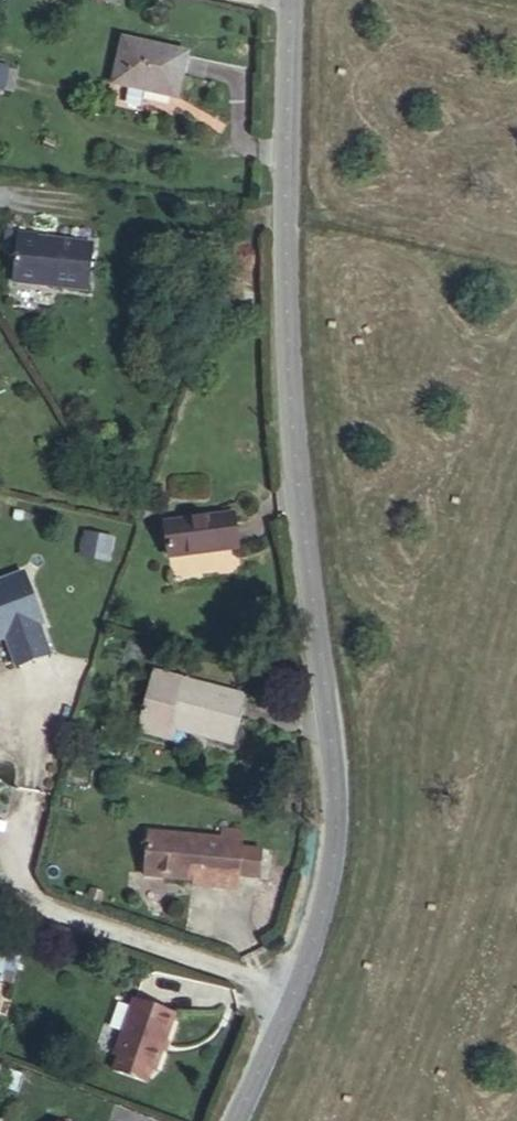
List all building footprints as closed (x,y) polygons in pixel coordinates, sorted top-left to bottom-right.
[(180,97),(194,43),(131,26),(115,80),(180,97)] [(5,105),(10,67),(0,65),(0,104),(5,105)] [(37,241),(20,239),(14,291),(87,299),(93,251),(36,245),(37,241)] [(244,548),(240,513),(167,521),(171,555),(244,548)] [(78,558),(110,566),(116,539),(85,531),(78,558)] [(0,584),(0,635),(7,638),(17,668),(49,658),(39,627),(44,626),(27,575),(0,584)] [(172,735),(186,688),(163,681),(146,739),(168,746),(172,735)] [(252,706),(186,688),(172,735),(239,753),(252,706)] [(222,838),(150,833),(148,878),(219,881),(219,888),(243,889),(243,875),(245,844),(245,831),(222,829),(222,838)] [(268,845),(245,844),(243,875),(267,877),(268,845)] [(176,1012),(136,999),(118,1048),(160,1062),(176,1012)] [(0,1073),(0,1093),(10,1097),(16,1079),(0,1073)]
